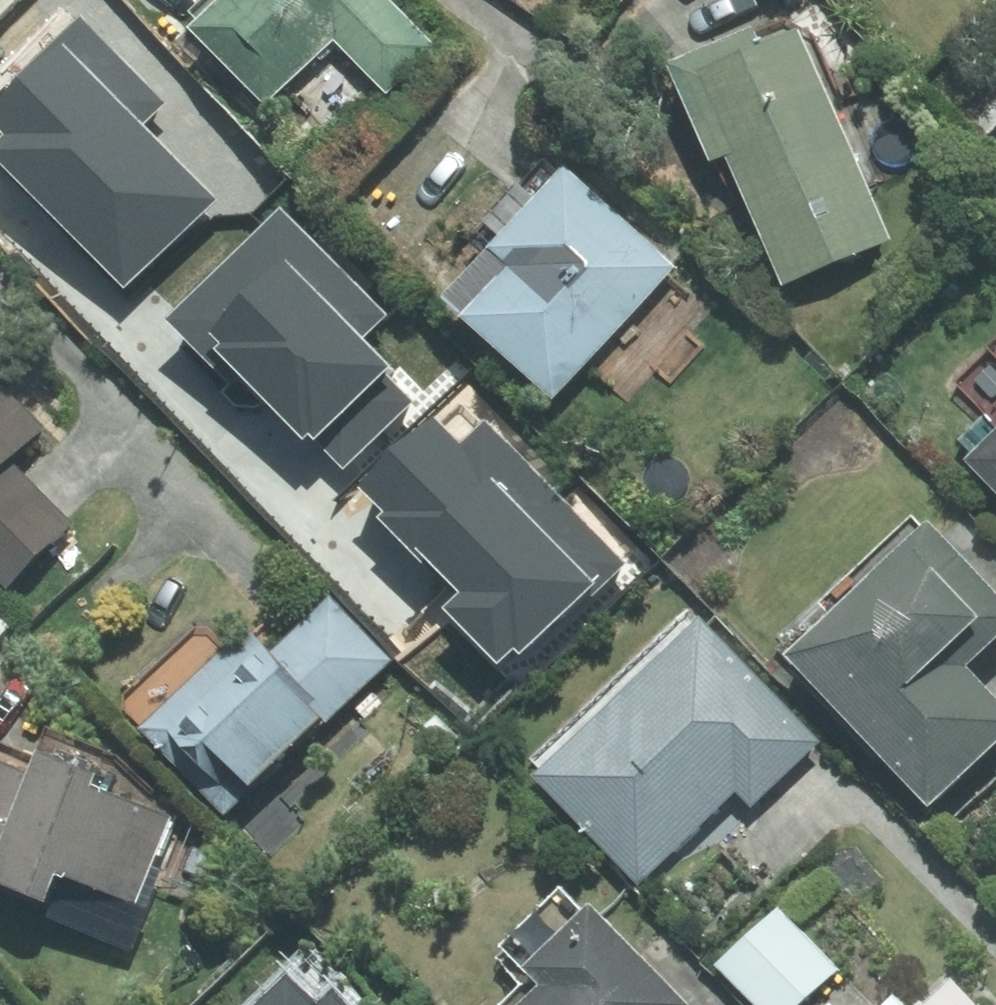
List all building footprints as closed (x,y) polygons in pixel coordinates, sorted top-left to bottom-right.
[(203,12),(214,23),(208,30),(277,105),(343,41),(396,94),(445,46),(400,0),(216,0),(203,12)] [(122,281),(204,196),(134,128),(161,100),(81,23),(0,107),(0,133),(4,138),(0,142),(0,163),(122,281)] [(900,241),(816,28),(779,43),(773,26),(701,55),(791,284),(900,241)] [(565,398),(690,267),(584,166),(573,176),(555,159),(479,239),(496,255),(457,296),(565,398)] [(278,210),(170,315),(333,482),(418,399),(358,338),(381,315),(278,210)] [(14,587),(82,525),(22,459),(55,429),(0,369),(0,572),(14,587)] [(426,416),(358,482),(461,589),(438,611),(497,672),(613,560),(488,431),(464,455),(426,416)] [(977,458),(995,478),(995,441),(977,458)] [(945,807),(995,760),(995,675),(985,663),(995,654),(995,570),(950,520),(804,653),(810,659),(801,667),(885,759),(894,751),(945,807)] [(236,814),(401,661),(340,597),(283,650),(262,626),(154,727),(236,814)] [(829,742),(711,615),(541,772),(646,885),(745,794),(758,807),(829,742)] [(67,748),(55,775),(11,756),(0,780),(0,871),(70,901),(81,874),(148,903),(186,815),(116,785),(122,772),(67,748)] [(703,1004),(608,902),(541,965),(558,982),(534,1004),(702,1004),(703,1004)] [(723,966),(760,1004),(809,1004),(848,968),(789,906),(723,966)] [(290,972),(256,1004),(321,1004),(290,972)] [(968,976),(936,1004),(995,1004),(968,976)]
